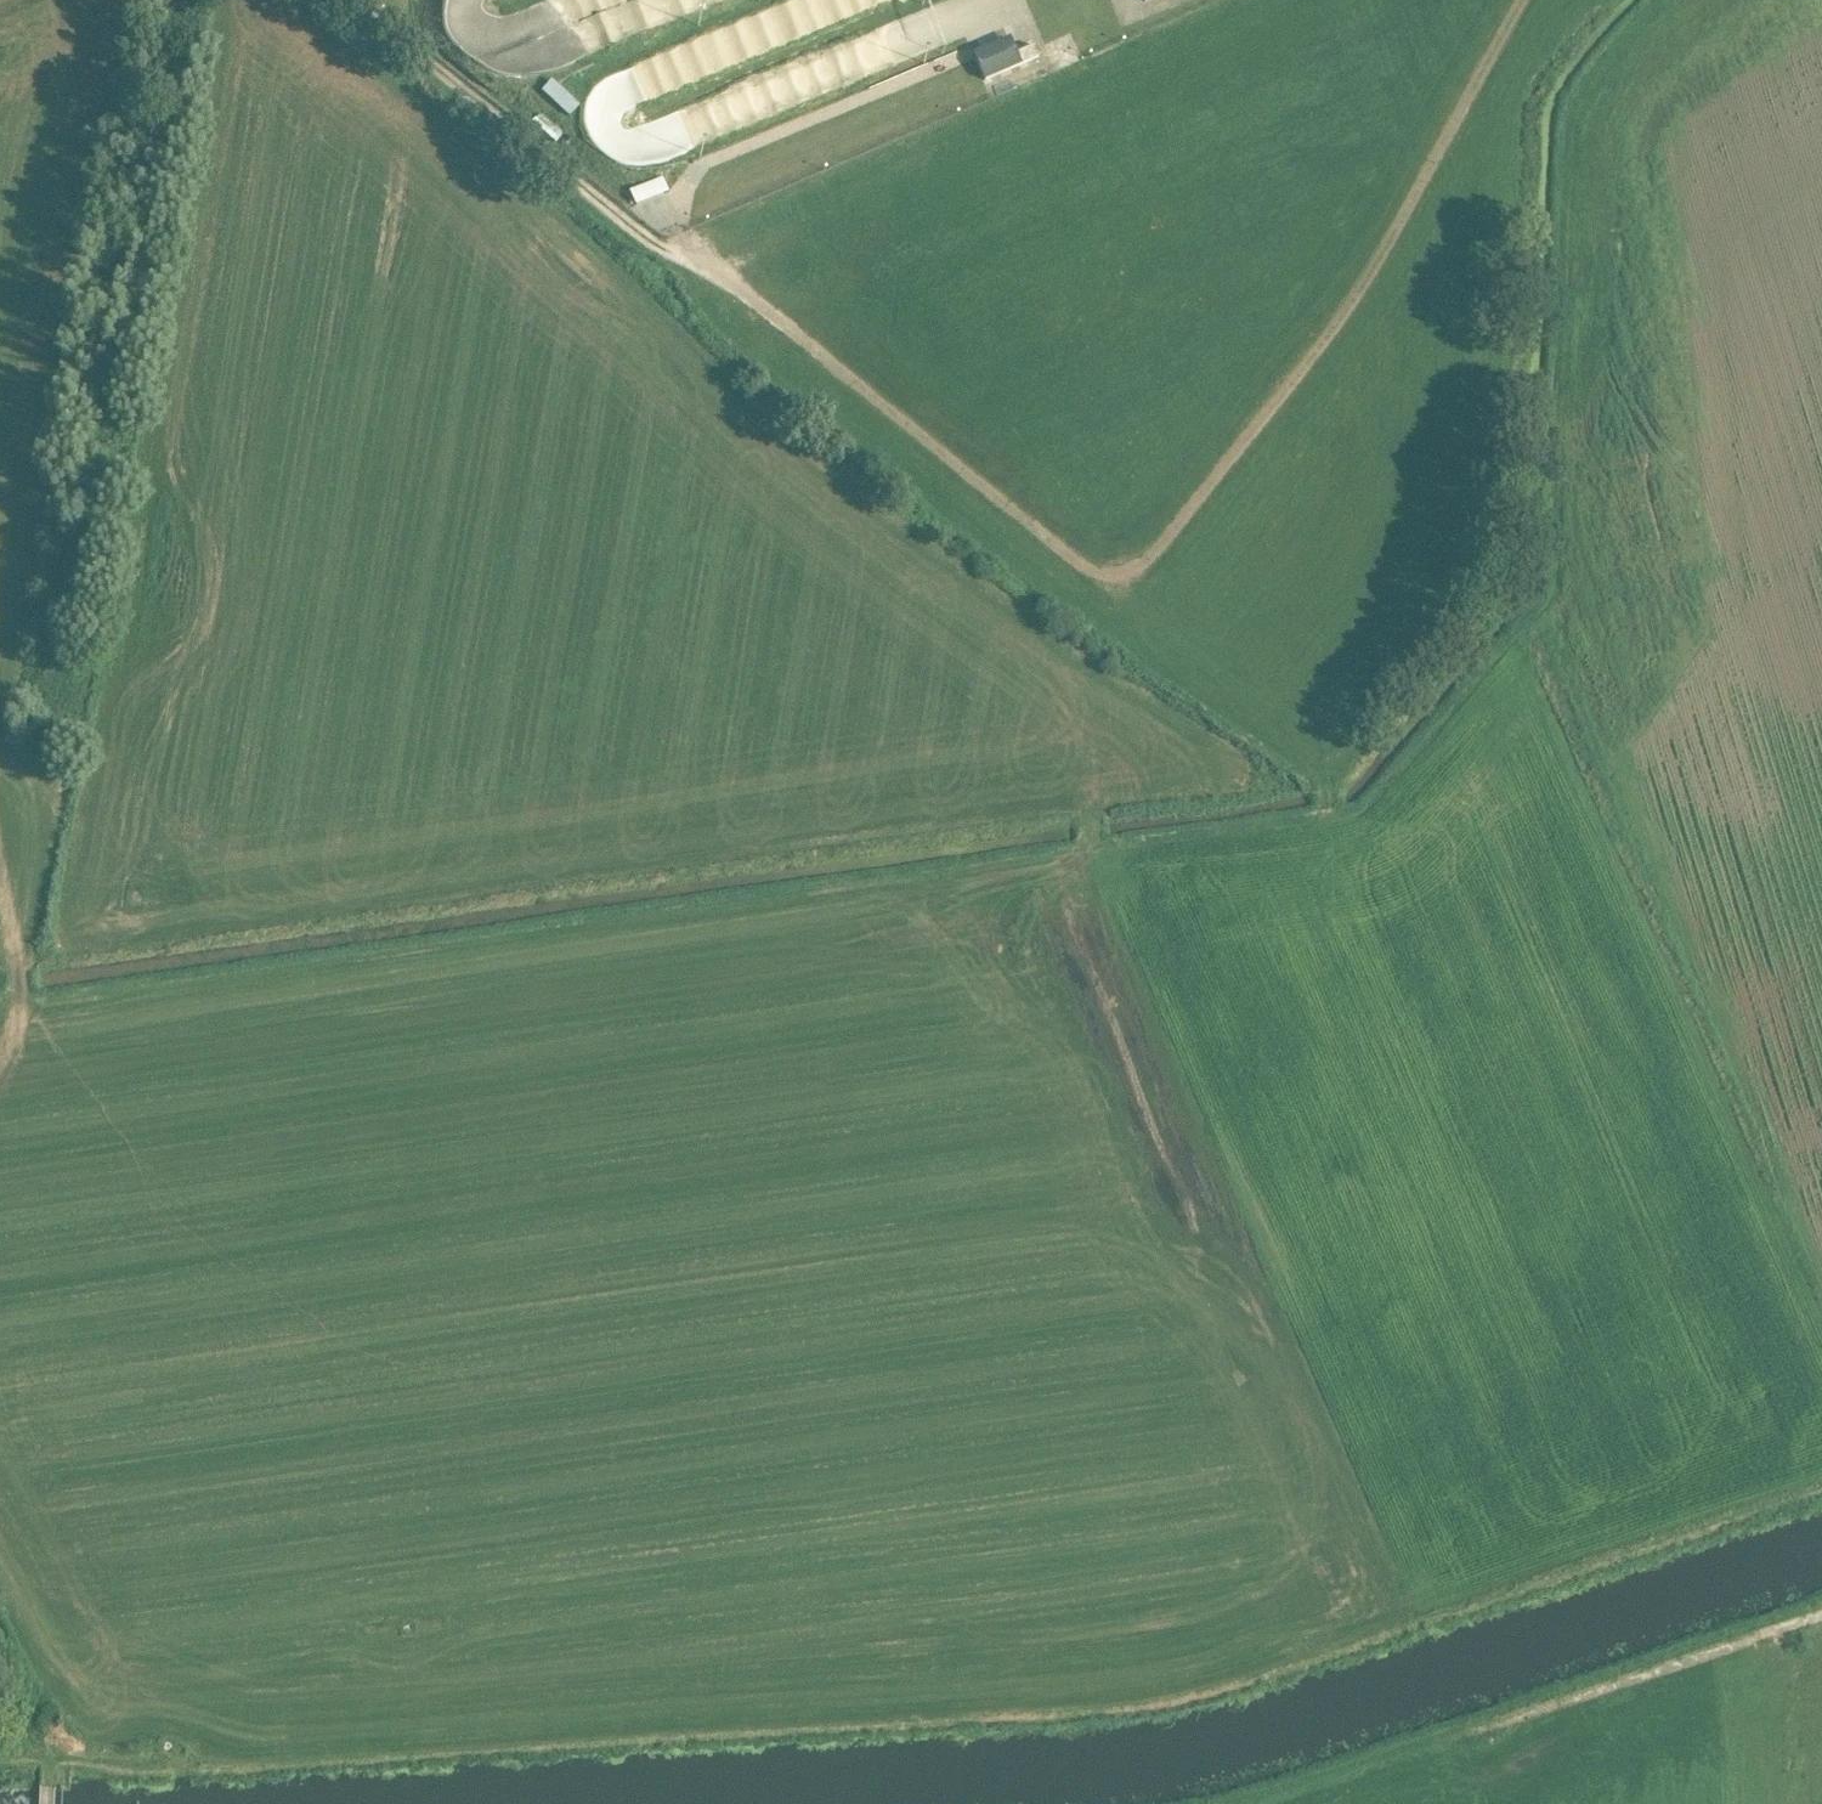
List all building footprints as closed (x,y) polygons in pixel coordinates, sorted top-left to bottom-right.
[(985,80),(1016,67),(1007,45),(976,58),(985,80)] [(555,81),(545,91),(570,118),(581,108),(555,81)] [(663,176),(630,190),(638,207),(670,193),(663,176)]
